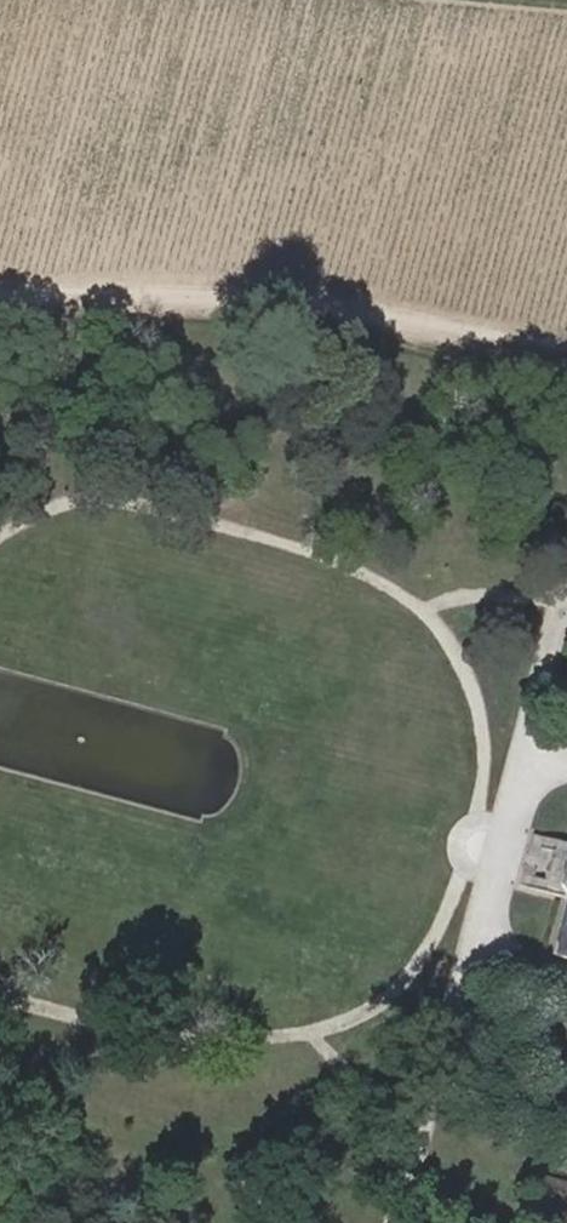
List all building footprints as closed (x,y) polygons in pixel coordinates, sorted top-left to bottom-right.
[(563,898),(564,900),(549,956),(566,960),(566,850),(564,852),(555,887),(563,898)] [(550,1123),(529,1205),(566,1215),(566,1127),(550,1123)]
